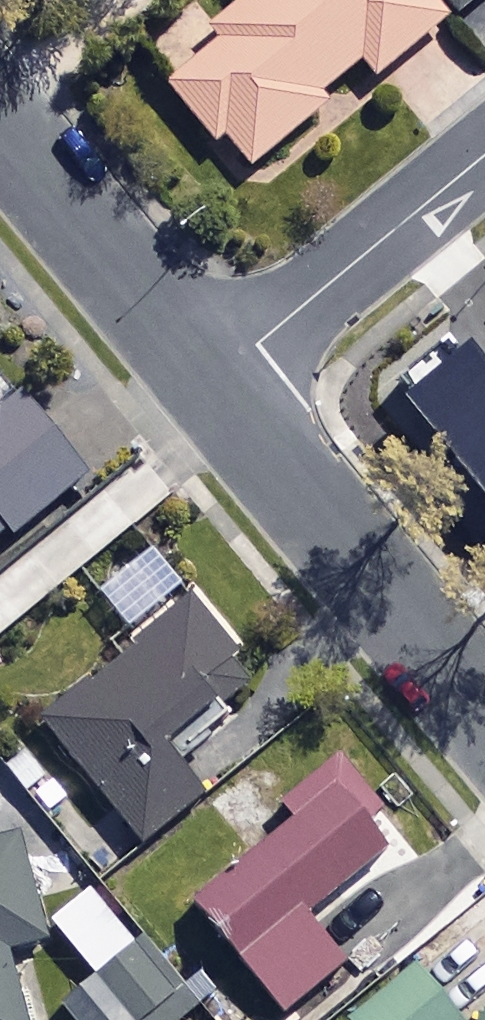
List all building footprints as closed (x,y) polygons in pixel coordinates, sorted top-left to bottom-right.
[(212,32),(226,49),(175,92),(255,186),(339,115),(326,100),(368,65),(385,85),(454,27),(431,0),(250,0),(212,32)] [(469,22),(456,33),(484,68),(484,0),(450,0),(469,22)] [(465,347),(395,405),(484,512),(484,370),(465,347)] [(0,411),(0,549),(93,480),(33,400),(7,420),(0,411)] [(264,683),(202,607),(53,730),(153,851),(214,801),(176,756),(264,683)] [(406,852),(340,770),(289,811),(303,828),(204,908),(295,1019),(357,969),(319,922),(406,852)] [(24,840),(0,847),(0,1019),(30,1019),(12,960),(55,948),(24,840)] [(153,950),(72,1016),(75,1019),(189,1019),(202,1010),(153,950)]
